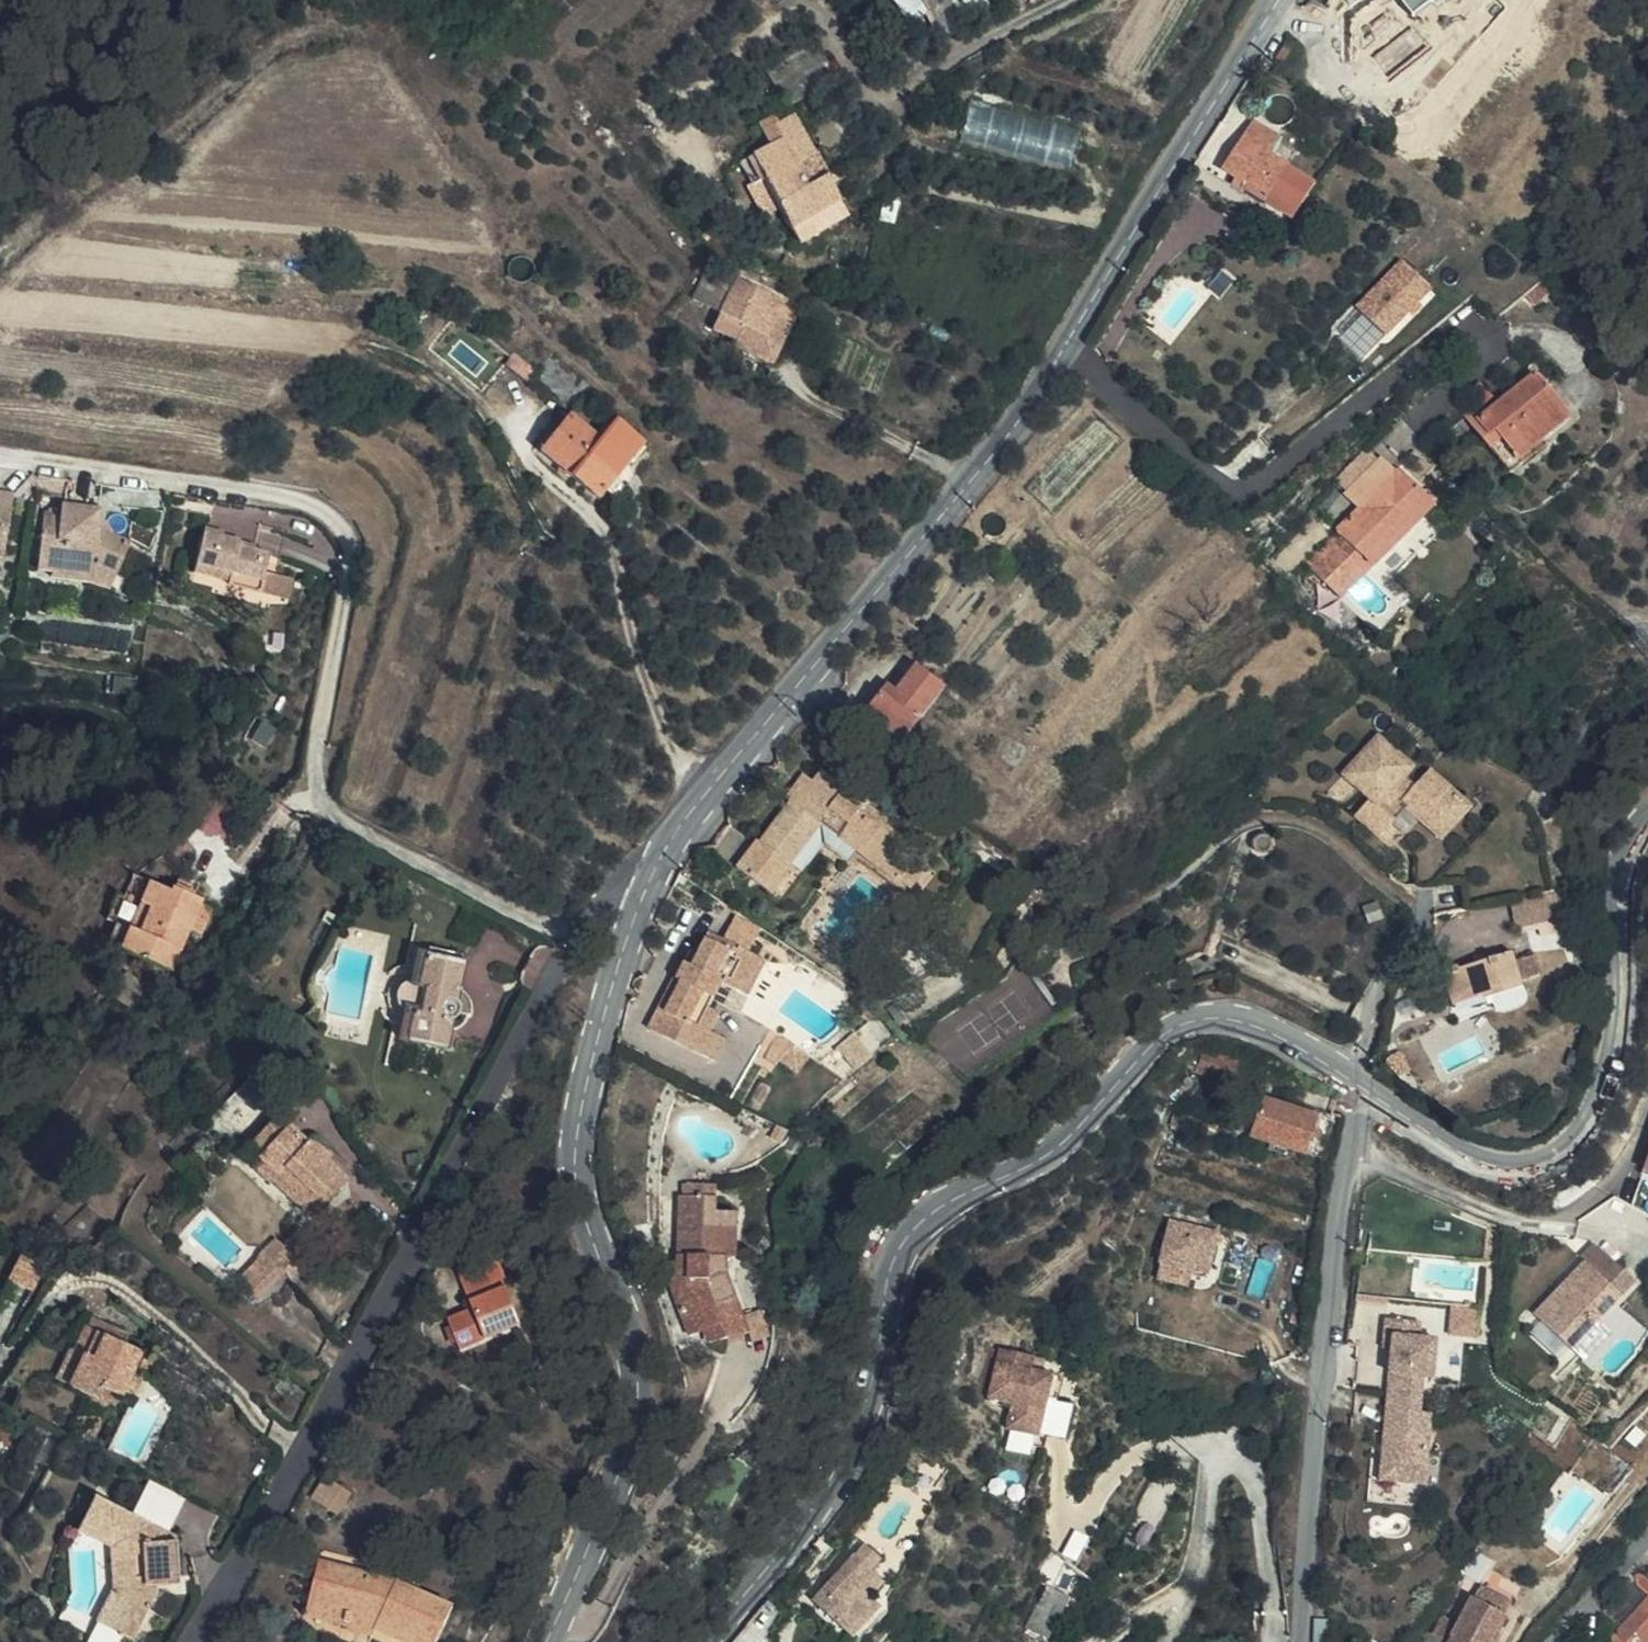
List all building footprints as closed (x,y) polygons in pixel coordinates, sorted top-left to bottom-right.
[(907,20),(924,13),(919,0),(899,0),(907,20)] [(1415,15),(1436,0),(1404,0),(1415,15)] [(1283,45),(1275,59),(1284,67),(1294,51),(1283,45)] [(1284,67),(1275,59),(1271,65),(1282,72),(1284,67)] [(1080,128),(973,102),(962,142),(1070,169),(1080,128)] [(781,140),(805,126),(798,112),(792,115),(782,119),(779,121),(771,125),(780,141),(781,140)] [(771,125),(779,121),(776,114),(761,123),(773,144),(780,141),(771,125)] [(1242,192),(1264,206),(1278,183),(1288,168),(1269,156),(1281,135),(1254,118),(1220,171),(1236,180),(1246,187),(1242,192)] [(818,153),(805,126),(781,140),(796,171),(766,190),(779,210),(800,246),(847,219),(835,190),(848,182),(842,173),(826,181),(812,157),(818,153)] [(796,171),(781,140),(780,141),(773,144),(741,161),(752,185),(761,180),(766,190),(796,171)] [(1306,201),(1315,184),(1288,168),(1278,183),(1306,201)] [(763,218),(771,214),(779,210),(766,190),(761,180),(752,185),(747,188),(763,218)] [(1246,187),(1236,180),(1230,189),(1240,196),(1242,192),(1246,187)] [(1264,206),(1292,223),(1306,201),(1278,183),(1264,206)] [(1405,259),(1360,305),(1390,335),(1435,289),(1405,259)] [(776,361),(791,322),(779,318),(772,315),(776,301),(733,282),(737,267),(727,264),(717,289),(727,293),(720,312),(746,322),(737,347),(776,361)] [(1532,316),(1549,300),(1540,290),(1520,305),(1532,316)] [(582,384),(548,356),(526,382),(560,411),(582,384)] [(1572,425),(1534,383),(1475,432),(1490,449),(1496,444),(1517,469),(1542,450),(1572,425)] [(570,416),(535,457),(594,502),(605,489),(616,497),(633,475),(625,467),(643,443),(618,423),(602,440),(570,416)] [(1462,431),(1483,455),(1511,488),(1548,457),(1542,450),(1517,469),(1496,444),(1490,449),(1475,432),(1469,424),(1462,431)] [(1357,518),(1333,542),(1371,581),(1436,514),(1399,475),(1394,480),(1379,466),(1343,502),(1357,518)] [(91,513),(96,482),(71,479),(65,509),(91,513)] [(11,541),(16,499),(0,497),(0,541),(11,541)] [(91,513),(65,509),(63,520),(49,519),(43,558),(63,562),(63,569),(110,592),(117,593),(122,556),(89,532),(91,513)] [(199,522),(197,538),(229,544),(228,552),(244,554),(248,531),(199,522)] [(257,575),(260,556),(244,554),(228,552),(229,544),(197,538),(188,578),(211,584),(215,575),(223,576),(220,588),(254,594),(257,575)] [(11,541),(0,541),(0,562),(9,564),(11,541)] [(1371,581),(1333,542),(1306,571),(1341,610),(1345,606),(1366,586),(1371,581)] [(63,562),(43,558),(40,573),(53,575),(52,585),(110,592),(63,569),(63,562)] [(281,579),(257,575),(254,594),(278,598),(281,579)] [(903,744),(943,686),(916,667),(896,695),(886,689),(865,717),(903,744)] [(264,722),(254,740),(268,747),(278,729),(264,722)] [(1368,833),(1375,824),(1394,802),(1409,815),(1416,808),(1428,819),(1453,791),(1422,764),(1407,780),(1394,769),(1399,762),(1366,732),(1328,774),(1352,795),(1340,810),(1368,833)] [(903,885),(919,861),(901,848),(904,843),(883,829),(880,832),(859,816),(865,808),(821,778),(812,790),(800,806),(790,798),(785,805),(789,809),(760,852),(757,849),(738,878),(775,903),(794,877),(792,874),(824,829),(903,885)] [(800,806),(812,790),(802,782),(790,798),(800,806)] [(1394,802),(1375,824),(1404,851),(1410,878),(1427,874),(1419,825),(1434,837),(1465,801),(1453,791),(1428,819),(1416,808),(1409,815),(1394,802)] [(880,832),(883,829),(887,823),(865,808),(859,816),(880,832)] [(1271,837),(1270,834),(1268,831),(1265,829),(1262,828),(1258,829),(1255,831),(1253,834),(1252,837),(1252,840),(1254,844),(1257,846),(1260,847),(1263,847),(1266,846),(1269,844),(1271,841),(1271,837)] [(930,869),(919,861),(903,885),(824,829),(792,874),(794,877),(775,903),(783,909),(831,843),(909,897),(930,869)] [(163,870),(153,892),(166,898),(153,924),(141,918),(131,940),(181,961),(215,888),(208,884),(209,881),(190,872),(186,881),(163,870)] [(1570,916),(1562,887),(1539,893),(1547,922),(1570,916)] [(166,898),(153,892),(141,918),(153,924),(166,898)] [(1539,893),(1514,900),(1522,929),(1547,922),(1539,893)] [(1391,921),(1389,907),(1374,909),(1377,923),(1391,921)] [(728,993),(739,999),(756,965),(713,943),(695,978),(688,975),(682,986),(681,985),(654,1041),(709,1067),(720,1044),(716,1043),(725,1026),(716,1020),(728,993)] [(457,993),(464,987),(467,961),(425,951),(420,969),(403,986),(403,1003),(413,1012),(409,1035),(454,1043),(458,1017),(465,1017),(467,1011),(457,993)] [(1526,983),(1545,977),(1540,956),(1519,960),(1518,955),(1446,972),(1457,1016),(1496,1007),(1497,1009),(1498,1010),(1500,1010),(1502,1011),(1504,1012),(1505,1012),(1508,1013),(1510,1013),(1512,1013),(1515,1012),(1518,1012),(1520,1011),(1521,1010),(1524,1008),(1525,1007),(1526,1006),(1527,1004),(1528,1002),(1529,1000),(1530,998),(1526,983)] [(1163,978),(1179,969),(1169,963),(1163,978)] [(756,965),(739,999),(754,1005),(770,971),(756,965)] [(474,992),(464,987),(457,993),(467,1011),(477,1009),(479,1000),(474,992)] [(829,1044),(814,1030),(796,1059),(819,1068),(829,1044)] [(1405,1065),(1398,1043),(1384,1047),(1390,1069),(1405,1065)] [(731,1050),(720,1044),(709,1067),(720,1072),(731,1050)] [(1322,1163),(1333,1127),(1265,1104),(1253,1139),(1322,1163)] [(259,1150),(293,1117),(284,1109),(251,1141),(259,1150)] [(259,1150),(289,1179),(284,1187),(305,1206),(344,1171),(315,1141),(293,1117),(259,1150)] [(273,1176),(284,1187),(289,1179),(259,1150),(245,1163),(266,1183),(273,1176)] [(736,1352),(740,1351),(736,1332),(727,1296),(726,1290),(726,1272),(734,1272),(735,1225),(712,1225),(712,1198),(680,1198),(680,1211),(677,1211),(676,1278),(687,1278),(687,1288),(668,1293),(682,1352),(695,1348),(698,1361),(719,1356),(736,1352)] [(1171,1222),(1158,1260),(1190,1271),(1204,1276),(1214,1247),(1217,1237),(1171,1222)] [(279,1236),(235,1279),(256,1301),(300,1257),(279,1236)] [(1223,1239),(1217,1237),(1214,1247),(1220,1248),(1223,1239)] [(1528,1315),(1566,1351),(1593,1323),(1589,1320),(1626,1281),(1587,1244),(1574,1257),(1578,1261),(1528,1315)] [(525,1322),(499,1254),(462,1269),(476,1306),(451,1316),(463,1345),(525,1322)] [(1190,1271),(1158,1260),(1153,1277),(1184,1287),(1190,1271)] [(734,1295),(734,1272),(726,1272),(726,1290),(727,1296),(734,1295)] [(687,1278),(676,1278),(664,1278),(668,1293),(687,1288),(687,1278)] [(107,1335),(112,1325),(89,1316),(84,1326),(107,1335)] [(1388,1335),(1412,1338),(1414,1322),(1380,1319),(1378,1348),(1387,1349),(1388,1335)] [(1593,1323),(1566,1351),(1576,1361),(1603,1333),(1593,1323)] [(83,1353),(66,1386),(96,1400),(102,1389),(118,1397),(142,1351),(125,1342),(129,1331),(112,1325),(107,1335),(84,1326),(74,1348),(83,1353)] [(742,1359),(750,1356),(763,1353),(756,1327),(749,1328),(736,1332),(740,1351),(742,1359)] [(1383,1391),(1419,1394),(1419,1383),(1429,1383),(1433,1339),(1412,1338),(1388,1335),(1387,1349),(1383,1391)] [(1005,1424),(1039,1432),(1048,1394),(1055,1396),(1061,1373),(1042,1367),(1033,1365),(1034,1360),(1037,1349),(1002,1341),(991,1390),(1012,1395),(1005,1424)] [(58,1381),(66,1386),(83,1353),(74,1348),(58,1381)] [(736,1352),(719,1356),(721,1360),(736,1356),(736,1352)] [(1417,1413),(1419,1394),(1383,1391),(1376,1481),(1420,1485),(1427,1414),(1417,1413)] [(1048,1394),(1039,1432),(1063,1438),(1072,1400),(1055,1396),(1048,1394)] [(342,1494),(325,1485),(315,1505),(332,1514),(342,1494)] [(155,1524),(98,1494),(79,1528),(111,1545),(115,1588),(97,1622),(134,1640),(157,1597),(156,1581),(181,1580),(180,1538),(156,1538),(155,1524)] [(351,1499),(342,1494),(332,1514),(341,1519),(351,1499)] [(878,1601),(873,1594),(885,1580),(872,1567),(881,1555),(869,1543),(800,1621),(823,1641),(842,1641),(878,1601)] [(420,1641),(440,1641),(457,1604),(409,1580),(375,1570),(322,1556),(308,1604),(368,1620),(371,1613),(384,1616),(382,1625),(420,1641)] [(375,1570),(409,1580),(412,1569),(378,1560),(375,1570)] [(1033,1626),(1048,1582),(1025,1574),(1010,1618),(1033,1626)] [(1633,1626),(1639,1620),(1647,1628),(1647,1586),(1640,1578),(1613,1607),(1633,1626)] [(1463,1596),(1498,1615),(1502,1607),(1467,1589),(1463,1596)] [(1447,1641),(1483,1641),(1498,1615),(1463,1596),(1442,1639),(1447,1641)] [(770,1638),(786,1617),(768,1601),(752,1620),(733,1641),(774,1641),(770,1638)] [(878,1601),(842,1641),(851,1641),(884,1605),(878,1601)] [(308,1604),(304,1615),(302,1622),(364,1641),(367,1634),(386,1641),(420,1641),(382,1625),(384,1616),(371,1613),(368,1620),(308,1604)] [(1629,1630),(1633,1626),(1613,1607),(1609,1611),(1629,1630)] [(1331,1619),(1316,1618),(1315,1641),(1330,1641),(1331,1619)] [(1633,1626),(1629,1630),(1625,1635),(1632,1641),(1647,1641),(1647,1628),(1639,1620),(1633,1626)]
